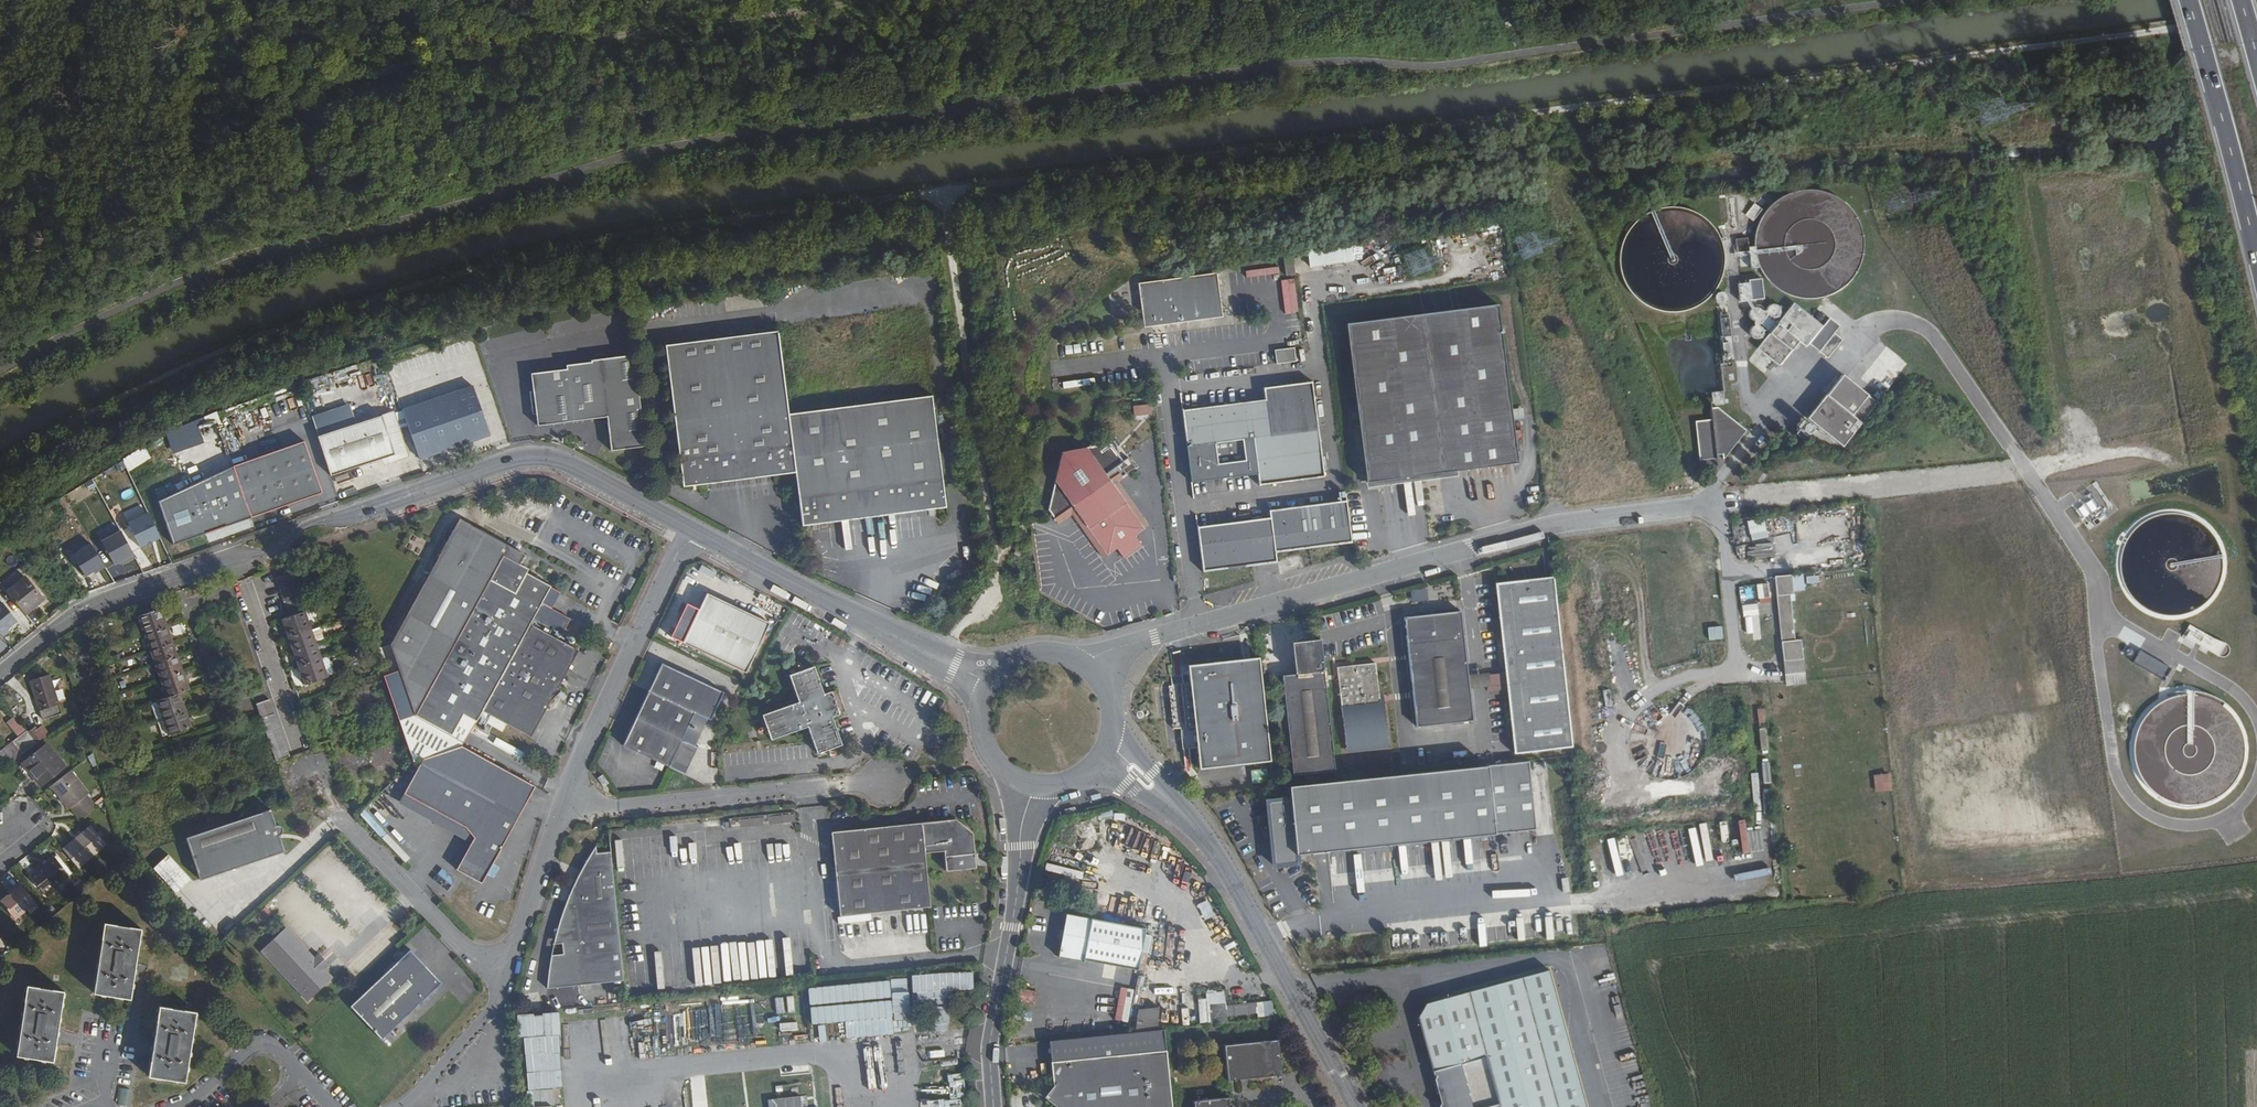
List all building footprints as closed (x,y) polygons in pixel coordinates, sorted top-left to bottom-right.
[(1864,239),(1864,233),(1864,226),(1862,219),(1860,213),(1857,206),(1854,201),(1849,195),(1844,191),(1839,187),(1833,183),(1826,181),(1820,179),(1813,178),(1806,179),(1799,179),(1793,181),(1786,184),(1780,187),(1775,191),(1770,196),(1766,201),(1762,207),(1759,213),(1757,220),(1756,227),(1756,234),(1757,240),(1758,247),(1760,253),(1763,259),(1767,265),(1771,270),(1776,274),(1782,278),(1788,281),(1794,284),(1800,285),(1807,286),(1814,286),(1821,285),(1827,284),(1833,281),(1839,278),(1845,274),(1850,269),(1854,264),(1857,258),(1860,252),(1862,246),(1864,239)] [(1726,245),(1725,239),(1723,233),(1720,227),(1717,221),(1713,216),(1709,212),(1703,208),(1698,205),(1692,202),(1686,201),(1679,200),(1673,200),(1667,200),(1660,202),(1654,204),(1649,207),(1644,211),(1639,215),(1635,220),(1631,225),(1629,231),(1627,237),(1625,244),(1625,250),(1625,256),(1627,263),(1629,269),(1632,275),(1635,280),(1639,285),(1644,289),(1650,293),(1655,296),(1662,298),(1668,300),(1674,300),(1681,300),(1687,299),(1693,297),(1699,294),(1705,291),(1710,286),(1714,282),(1718,276),(1721,271),(1724,265),(1725,258),(1726,252),(1726,245)] [(1750,241),(1749,227),(1736,228),(1737,242),(1750,241)] [(1307,247),(1310,267),(1354,260),(1351,240),(1307,247)] [(1283,256),(1286,275),(1295,274),(1292,255),(1283,256)] [(1226,309),(1221,265),(1139,273),(1145,319),(1226,309)] [(1836,321),(1841,313),(1830,305),(1821,317),(1795,295),(1760,338),(1782,355),(1800,331),(1808,336),(1811,332),(1829,347),(1844,328),(1836,321)] [(1518,460),(1500,301),(1347,318),(1365,477),(1518,460)] [(792,469),(784,409),(772,327),(664,342),(684,483),(698,481),(705,473),(773,464),(783,470),(792,469)] [(646,435),(633,342),(592,347),(592,350),(581,351),(588,407),(607,405),(611,439),(646,435)] [(1296,359),(1295,344),(1276,345),(1276,360),(1296,359)] [(588,407),(581,351),(567,353),(567,357),(530,362),(537,414),(588,407)] [(1893,354),(1890,359),(1904,367),(1907,361),(1893,354)] [(1856,427),(1889,384),(1854,357),(1820,401),(1856,427)] [(389,367),(372,370),(378,403),(394,401),(389,367)] [(1324,473),(1313,378),(1264,384),(1264,395),(1181,406),(1189,478),(1257,469),(1258,481),(1324,473)] [(491,433),(475,383),(404,405),(421,456),(491,433)] [(784,409),(792,469),(801,521),(809,519),(821,510),(908,498),(924,496),(935,502),(945,500),(930,389),(872,396),(784,409)] [(1731,447),(1753,418),(1725,395),(1718,395),(1719,407),(1704,409),(1708,446),(1731,444),(1731,447)] [(1150,407),(1149,396),(1133,397),(1134,408),(1150,407)] [(1523,406),(1513,409),(1515,418),(1525,416),(1523,406)] [(409,453),(394,408),(319,433),(332,472),(394,451),(397,457),(409,453)] [(173,453),(204,442),(195,419),(164,431),(173,453)] [(1115,474),(1112,470),(1117,467),(1120,470),(1134,460),(1127,450),(1122,454),(1110,437),(1062,442),(1047,503),(1057,517),(1070,508),(1069,507),(1075,503),(1107,549),(1143,522),(1110,478),(1115,474)] [(324,492),(308,446),(265,460),(281,506),(324,492)] [(146,447),(134,452),(139,463),(151,458),(146,447)] [(1273,547),(1351,538),(1346,497),(1268,506),(1268,514),(1194,521),(1199,568),(1274,559),(1273,547)] [(2225,503),(2218,507),(2225,520),(2233,516),(2225,503)] [(2169,616),(2180,615),(2191,611),(2201,605),(2210,596),(2216,586),(2220,575),(2221,563),(2220,551),(2216,540),(2210,530),(2201,521),(2190,515),(2178,511),(2165,510),(2153,512),(2141,517),(2131,524),(2123,534),(2118,545),(2115,557),(2115,569),(2117,580),(2122,590),(2129,599),(2137,606),(2147,612),(2157,615),(2169,616)] [(136,544),(158,538),(151,514),(129,520),(136,544)] [(533,620),(554,582),(530,568),(531,564),(523,560),(527,553),(461,517),(393,643),(419,713),(454,732),(466,711),(479,718),(485,707),(533,620)] [(1769,517),(1748,519),(1750,541),(1771,539),(1769,517)] [(113,565),(134,555),(122,530),(101,540),(113,565)] [(294,570),(292,563),(281,566),(284,574),(294,570)] [(1763,564),(1763,575),(1771,574),(1771,564),(1763,564)] [(297,580),(295,572),(279,577),(282,585),(297,580)] [(43,597),(25,574),(7,589),(25,611),(43,597)] [(1572,746),(1554,575),(1496,580),(1505,668),(1483,671),(1484,688),(1507,686),(1515,753),(1572,746)] [(1819,575),(1806,576),(1807,584),(1820,583),(1819,575)] [(1797,597),(1796,579),(1778,580),(1787,665),(1806,663),(1805,645),(1798,645),(1793,597),(1797,597)] [(300,587),(297,580),(282,585),(284,592),(300,587)] [(302,595),(300,587),(284,592),(287,600),(302,595)] [(748,669),(772,619),(709,589),(684,639),(748,669)] [(0,590),(0,614),(1,616),(0,617),(0,619),(4,627),(18,619),(0,590)] [(305,603),(302,595),(287,600),(290,608),(305,603)] [(308,610),(305,603),(290,608),(293,615),(305,611),(308,610)] [(1743,604),(1743,616),(1759,615),(1758,603),(1743,604)] [(170,626),(163,608),(143,615),(149,633),(170,626)] [(1473,721),(1462,609),(1407,613),(1417,726),(1473,721)] [(312,629),(305,611),(293,615),(284,618),(290,637),(312,629)] [(533,734),(581,646),(533,620),(485,707),(533,734)] [(1709,640),(1724,638),(1722,624),(1707,626),(1709,640)] [(175,642),(170,626),(149,633),(155,649),(175,642)] [(316,643),(312,629),(290,637),(295,650),(316,643)] [(1333,770),(1322,634),(1293,636),(1296,671),(1283,672),(1291,773),(1333,770)] [(180,655),(175,642),(155,649),(159,662),(180,655)] [(322,659),(316,643),(295,650),(300,666),(322,659)] [(186,670),(180,655),(159,662),(165,677),(186,670)] [(329,678),(322,659),(300,666),(307,685),(329,678)] [(712,716),(726,688),(663,659),(624,741),(687,771),(700,744),(684,736),(696,708),(698,710),(712,716)] [(840,707),(832,684),(825,686),(815,659),(790,667),(800,696),(766,708),(774,730),(808,719),(818,747),(844,738),(834,710),(840,707)] [(1384,740),(1378,661),(1339,664),(1345,742),(1384,740)] [(192,688),(186,670),(165,677),(171,695),(182,691),(192,688)] [(62,710),(50,671),(30,678),(43,716),(62,710)] [(189,710),(182,691),(171,695),(161,698),(168,717),(189,710)] [(2131,755),(2133,768),(2139,779),(2146,789),(2156,797),(2167,803),(2179,806),(2191,807),(2204,805),(2215,801),(2226,794),(2235,785),(2242,773),(2246,760),(2247,747),(2245,734),(2240,721),(2233,710),(2223,701),(2211,695),(2198,691),(2184,691),(2171,693),(2159,698),(2148,706),(2140,717),(2134,729),(2131,742),(2131,755)] [(275,706),(272,698),(259,703),(261,710),(275,706)] [(277,713),(275,706),(261,710),(263,717),(277,713)] [(194,725),(189,710),(168,717),(173,732),(194,725)] [(280,720),(277,713),(263,717),(266,725),(280,720)] [(17,736),(26,729),(14,716),(6,723),(17,736)] [(503,730),(505,723),(491,717),(488,724),(503,730)] [(282,727),(280,720),(266,725),(268,732),(282,727)] [(0,749),(0,755),(5,763),(49,735),(42,723),(0,749)] [(285,734),(282,727),(268,732),(271,739),(285,734)] [(287,741),(285,734),(271,739),(273,746),(287,741)] [(290,749),(287,741),(273,746),(276,754),(290,749)] [(43,783),(67,765),(49,742),(25,760),(43,783)] [(484,744),(481,750),(497,758),(500,753),(484,744)] [(483,880),(535,783),(467,746),(439,755),(417,797),(473,827),(476,834),(458,866),(483,880)] [(293,756),(290,749),(276,754),(278,761),(293,756)] [(1769,762),(1763,763),(1765,781),(1771,781),(1769,762)] [(1535,831),(1528,763),(1289,785),(1291,799),(1268,800),(1274,864),(1297,863),(1296,853),(1535,831)] [(98,805),(89,793),(90,791),(73,769),(53,784),(71,807),(73,806),(82,817),(98,805)] [(1252,781),(1267,780),(1267,769),(1251,770),(1252,781)] [(612,778),(605,770),(601,775),(607,782),(612,778)] [(1874,774),(1875,791),(1892,790),(1891,773),(1874,774)] [(202,879),(286,852),(280,836),(277,826),(272,810),(188,838),(202,879)] [(1761,815),(1763,830),(1741,833),(1745,852),(1751,851),(1750,841),(1762,839),(1763,845),(1774,843),(1770,814),(1761,815)] [(974,864),(971,829),(954,816),(898,821),(907,906),(929,904),(924,849),(942,847),(944,867),(974,864)] [(907,906),(898,821),(830,828),(838,913),(907,906)] [(80,866),(108,844),(103,837),(106,835),(103,831),(100,833),(94,825),(65,847),(80,866)] [(625,977),(612,848),(599,848),(599,840),(585,862),(575,878),(566,896),(557,915),(554,928),(551,942),(560,941),(560,955),(549,956),(548,971),(548,983),(625,977)] [(46,891),(70,871),(55,852),(30,873),(46,891)] [(168,854),(152,868),(176,893),(191,879),(168,854)] [(446,869),(437,878),(449,888),(457,879),(446,869)] [(1766,897),(1764,878),(1728,881),(1730,901),(1766,897)] [(37,900),(22,879),(14,885),(16,888),(2,899),(15,916),(37,900)] [(1196,906),(1204,920),(1215,914),(1206,900),(1196,906)] [(912,910),(914,929),(928,927),(925,909),(912,910)] [(1138,970),(1145,929),(1066,916),(1058,959),(1082,962),(1084,960),(1138,970)] [(133,996),(143,926),(106,922),(97,991),(112,993),(133,996)] [(335,978),(289,928),(264,950),(311,1001),(335,978)] [(387,1039),(447,981),(436,970),(431,975),(419,963),(425,957),(414,946),(354,1004),(387,1039)] [(1552,969),(1523,977),(1559,1106),(1588,1106),(1552,969)] [(1523,977),(1429,1001),(1456,1106),(1559,1106),(1523,977)] [(61,1023),(65,990),(29,985),(18,1055),(55,1061),(61,1023)] [(880,986),(881,1027),(890,1027),(889,986),(880,986)] [(1107,1018),(1127,1022),(1134,990),(1114,986),(1107,1018)] [(847,988),(832,989),(835,1024),(849,1023),(849,1030),(870,1028),(868,1005),(873,1005),(872,988),(854,989),(856,1009),(849,1009),(847,988)] [(1206,1017),(1204,993),(1195,993),(1197,1018),(1206,1017)] [(1265,1010),(1264,995),(1224,1000),(1224,997),(1206,998),(1208,1016),(1228,1014),(1228,1010),(1258,1007),(1259,1011),(1265,1010)] [(188,1080),(198,1011),(163,1005),(159,1034),(153,1074),(188,1080)] [(834,1005),(826,1005),(826,1024),(834,1024),(834,1005)] [(561,1106),(559,1013),(516,1014),(517,1037),(525,1037),(527,1106),(552,1106),(561,1106)] [(631,1021),(633,1028),(644,1026),(643,1019),(631,1021)] [(1163,1025),(1050,1038),(1054,1081),(1044,1095),(1058,1106),(1172,1106),(1163,1025)] [(1281,1070),(1277,1034),(1223,1038),(1226,1075),(1281,1070)] [(117,1104),(128,1106),(130,1090),(120,1088),(117,1104)] [(1228,1091),(1192,1094),(1194,1106),(1230,1106),(1228,1091)]
